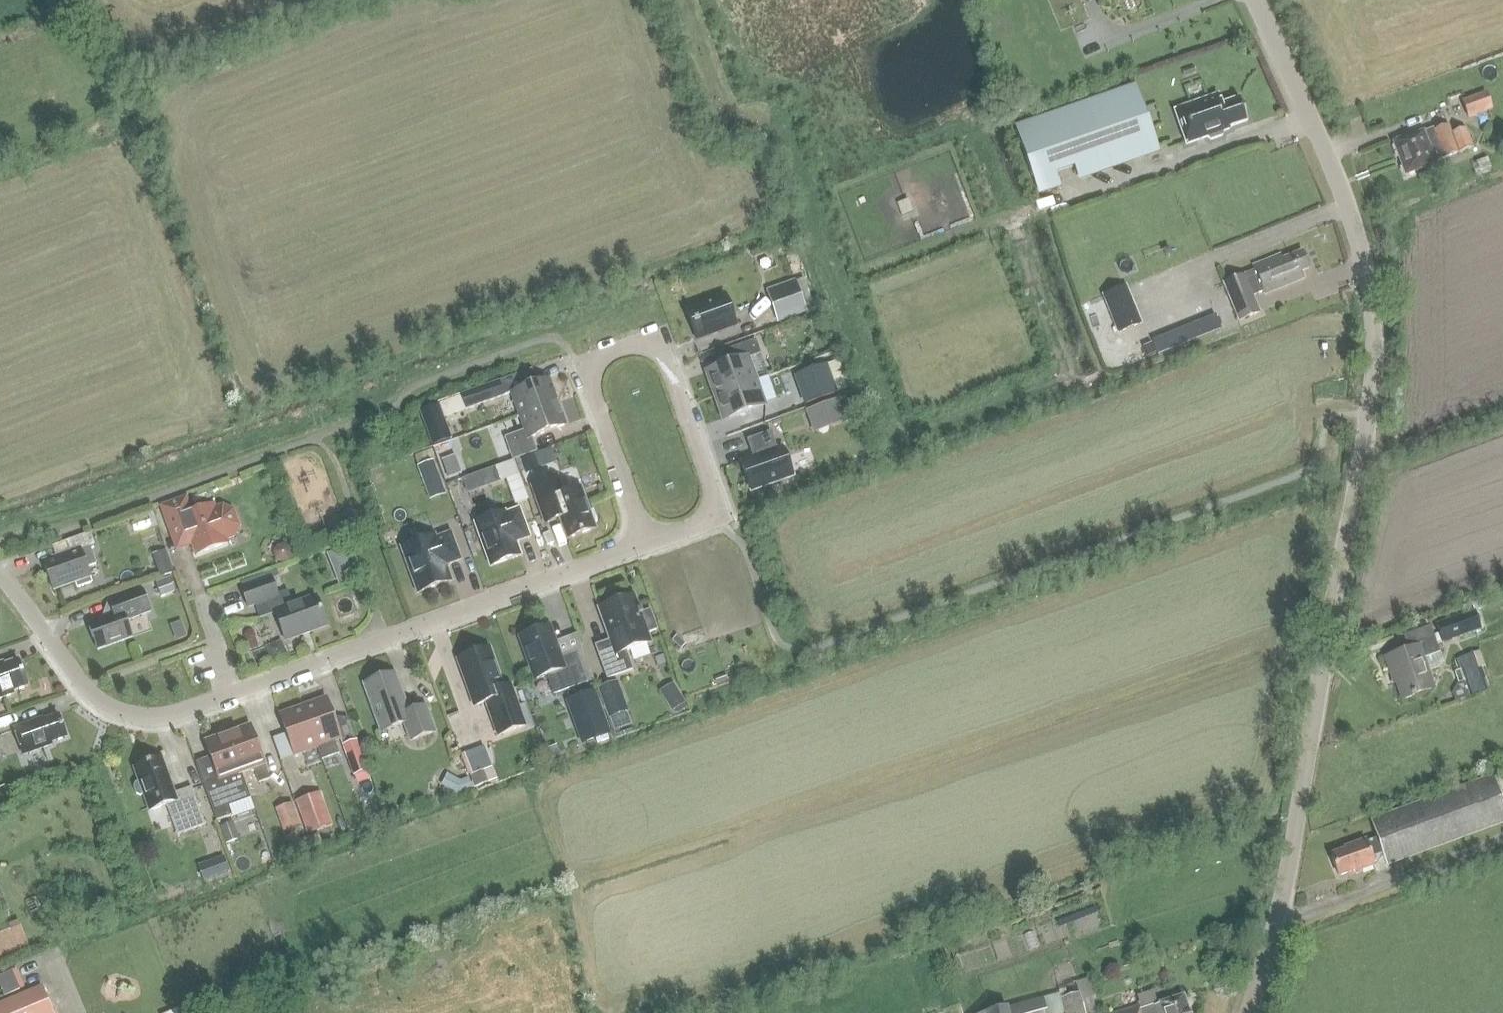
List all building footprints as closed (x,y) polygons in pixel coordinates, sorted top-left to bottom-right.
[(1135,87),(1017,128),(1039,189),(1059,182),(1056,172),(1074,166),(1077,176),(1156,148),(1135,87)] [(1174,110),(1186,144),(1207,137),(1211,140),(1223,136),(1223,131),(1230,129),(1229,127),(1230,127),(1247,121),(1240,98),(1221,104),(1218,95),(1174,110)] [(1468,120),(1492,112),(1487,97),(1463,105),(1468,120)] [(1433,130),(1395,143),(1405,174),(1433,165),(1432,163),(1471,150),(1464,128),(1450,133),(1448,127),(1434,132),(1433,130)] [(1302,251),(1282,260),(1280,255),(1254,266),(1255,270),(1244,275),(1253,296),(1264,291),(1265,294),(1304,279),(1301,272),(1309,268),(1302,251)] [(1253,296),(1244,275),(1224,283),(1239,321),(1259,313),(1253,296)] [(767,291),(778,322),(805,312),(794,282),(767,291)] [(1119,333),(1141,324),(1126,286),(1103,295),(1119,333)] [(697,340),(737,326),(726,296),(706,303),(707,305),(687,312),(697,340)] [(1179,332),(1184,343),(1195,339),(1190,327),(1179,332)] [(761,354),(756,340),(732,349),(736,361),(712,370),(714,376),(710,378),(717,395),(755,382),(747,359),(761,354)] [(807,404),(837,393),(827,364),(796,375),(807,404)] [(511,392),(519,415),(557,402),(549,379),(511,392)] [(466,409),(504,396),(498,381),(461,394),(466,409)] [(755,382),(717,395),(723,413),(727,411),(729,418),(763,405),(755,382)] [(844,397),(817,407),(824,425),(851,415),(844,397)] [(565,425),(557,402),(519,415),(525,429),(504,437),(512,459),(537,451),(532,437),(565,425)] [(439,404),(420,411),(433,445),(452,438),(439,404)] [(741,462),(751,491),(793,476),(783,447),(777,449),(771,431),(746,439),(753,458),(741,462)] [(541,469),(536,454),(520,460),(525,474),(541,469)] [(455,455),(442,460),(448,478),(461,473),(455,455)] [(514,460),(495,467),(500,482),(506,480),(520,475),(514,460)] [(418,466),(430,498),(445,493),(433,461),(418,466)] [(500,482),(495,467),(478,473),(483,488),(500,482)] [(567,538),(595,528),(593,522),(597,521),(593,510),(589,511),(580,486),(563,493),(557,476),(532,485),(543,515),(557,510),(567,538)] [(215,508),(214,504),(191,512),(186,497),(161,506),(170,531),(185,525),(196,554),(228,543),(226,539),(241,533),(230,502),(215,508)] [(475,522),(491,566),(521,555),(516,541),(529,536),(519,508),(505,513),(505,511),(475,522)] [(72,553),(44,563),(55,595),(56,595),(53,588),(74,580),(77,587),(92,582),(89,575),(87,568),(96,564),(90,547),(95,545),(90,532),(67,540),(72,553)] [(417,592),(451,580),(447,567),(448,563),(460,559),(451,532),(436,537),(435,535),(401,547),(417,592)] [(284,544),(277,546),(273,553),(276,560),(282,563),(289,561),(293,554),(290,547),(284,544)] [(326,554),(332,570),(350,563),(344,547),(326,554)] [(169,549),(156,551),(160,575),(173,573),(169,549)] [(176,592),(171,577),(155,583),(160,597),(176,592)] [(248,607),(278,596),(271,577),(241,588),(248,607)] [(112,614),(88,623),(97,649),(132,637),(126,620),(138,615),(151,611),(143,588),(107,601),(112,614)] [(285,640),(327,625),(316,595),(274,610),(285,640)] [(612,639),(595,645),(607,678),(633,669),(626,650),(649,642),(645,633),(657,629),(650,610),(642,613),(641,609),(637,610),(632,596),(600,607),(612,639)] [(1481,630),(1475,611),(1435,624),(1441,644),(1481,630)] [(184,620),(171,623),(175,639),(188,636),(184,620)] [(549,626),(519,637),(535,679),(547,675),(554,694),(579,684),(568,654),(561,657),(556,643),(549,626)] [(1427,673),(1440,668),(1443,661),(1432,629),(1404,639),(1408,652),(1386,660),(1392,678),(1395,677),(1404,701),(1433,691),(1427,673)] [(489,647),(457,659),(474,706),(486,702),(498,735),(526,725),(511,684),(503,687),(489,647)] [(663,654),(655,657),(658,666),(666,663),(663,654)] [(1485,691),(1471,655),(1459,659),(1472,696),(1485,691)] [(18,659),(0,666),(0,698),(14,693),(13,691),(28,685),(18,659)] [(408,711),(394,673),(364,684),(381,731),(404,722),(410,740),(435,731),(425,705),(408,711)] [(627,712),(628,711),(617,681),(598,688),(609,718),(627,712)] [(664,700),(671,712),(686,703),(679,691),(664,700)] [(567,702),(583,743),(609,734),(594,692),(567,702)] [(303,706),(317,746),(340,738),(326,698),(303,706)] [(317,746),(303,706),(280,714),(294,755),(317,746)] [(631,725),(627,712),(609,718),(614,731),(631,725)] [(66,736),(58,715),(33,724),(32,721),(13,728),(23,755),(52,744),(51,742),(66,736)] [(228,734),(243,776),(255,772),(259,783),(270,779),(251,726),(228,734)] [(228,734),(205,742),(218,778),(203,783),(217,821),(232,815),(229,805),(250,797),(243,776),(228,734)] [(343,745),(354,775),(367,770),(356,740),(343,745)] [(139,782),(136,783),(134,786),(136,793),(140,795),(143,794),(149,811),(166,804),(177,835),(205,824),(191,787),(190,787),(191,789),(175,795),(162,757),(133,767),(139,782)] [(475,789),(484,785),(479,772),(470,776),(475,789)] [(469,778),(460,781),(447,774),(441,786),(460,796),(473,791),(469,778)] [(1418,853),(1502,822),(1502,807),(1492,776),(1370,821),(1376,837),(1365,841),(1364,839),(1344,847),(1345,850),(1332,854),(1340,875),(1353,871),(1354,873),(1374,865),(1372,858),(1382,854),(1385,864),(1418,853)] [(320,792),(296,801),(307,832),(331,824),(320,792)] [(276,808),(284,831),(300,825),(292,802),(276,808)] [(220,827),(226,843),(239,839),(233,822),(220,827)] [(312,850),(324,846),(320,833),(308,837),(312,850)] [(223,856),(208,862),(214,878),(229,872),(223,856)] [(8,925),(0,928),(0,942),(13,937),(8,925)] [(21,989),(13,969),(0,975),(0,981),(6,995),(21,989)] [(0,1004),(0,1012),(53,1012),(42,986),(0,1004)] [(1078,992),(1061,998),(1066,1012),(1084,1012),(1078,992)] [(1184,996),(1157,1004),(1153,992),(1138,997),(1141,1005),(1116,1012),(1189,1012),(1184,996)] [(1043,998),(989,1012),(1047,1012),(1043,998)]
